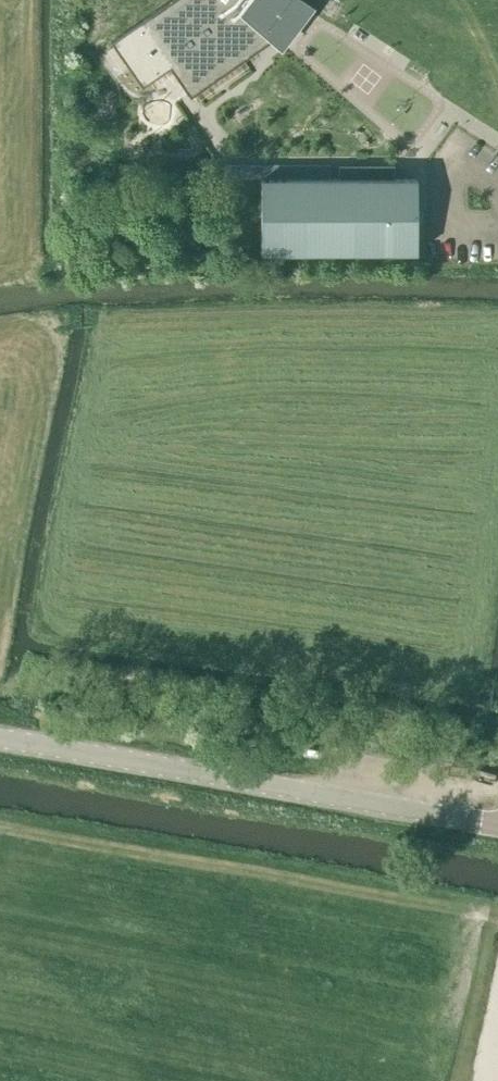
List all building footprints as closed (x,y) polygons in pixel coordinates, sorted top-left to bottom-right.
[(141,25),(193,99),(279,39),(271,32),(294,0),(303,6),(305,0),(175,0),(141,25)] [(394,180),(394,167),(339,167),(339,181),(262,181),(262,253),(416,253),(416,180),(394,180)]
